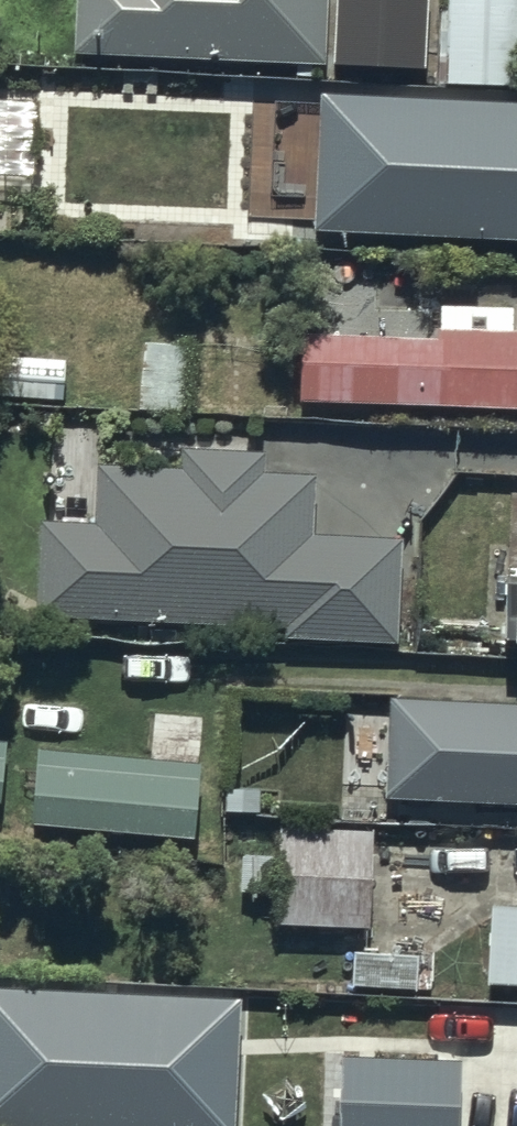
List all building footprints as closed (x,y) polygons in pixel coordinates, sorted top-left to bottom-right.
[(78,50),(326,54),(327,0),(79,0),(78,50)] [(336,65),(427,70),(431,0),(340,0),(336,65)] [(449,83),(516,82),(516,0),(448,0),(449,83)] [(323,89),(317,227),(516,235),(516,97),(323,89)] [(441,329),(441,333),(305,331),(304,396),(516,404),(516,327),(441,329)] [(94,522),(41,519),(36,612),(287,625),(286,637),(399,644),(405,535),(314,530),(317,472),(268,470),(269,450),(182,445),(181,469),(97,464),(94,522)] [(505,568),(503,645),(516,646),(516,568),(505,568)] [(394,697),(391,794),(516,798),(516,701),(394,697)] [(200,752),(41,744),(37,820),(197,828),(200,752)] [(284,823),(283,829),(281,856),(245,853),(241,894),(280,898),(278,926),(373,934),(381,831),(284,823)] [(493,902),(491,983),(516,984),(516,903),(493,902)] [(0,986),(0,1125),(238,1125),(245,999),(0,986)] [(346,1054),(342,1125),(462,1125),(466,1058),(346,1054)]
